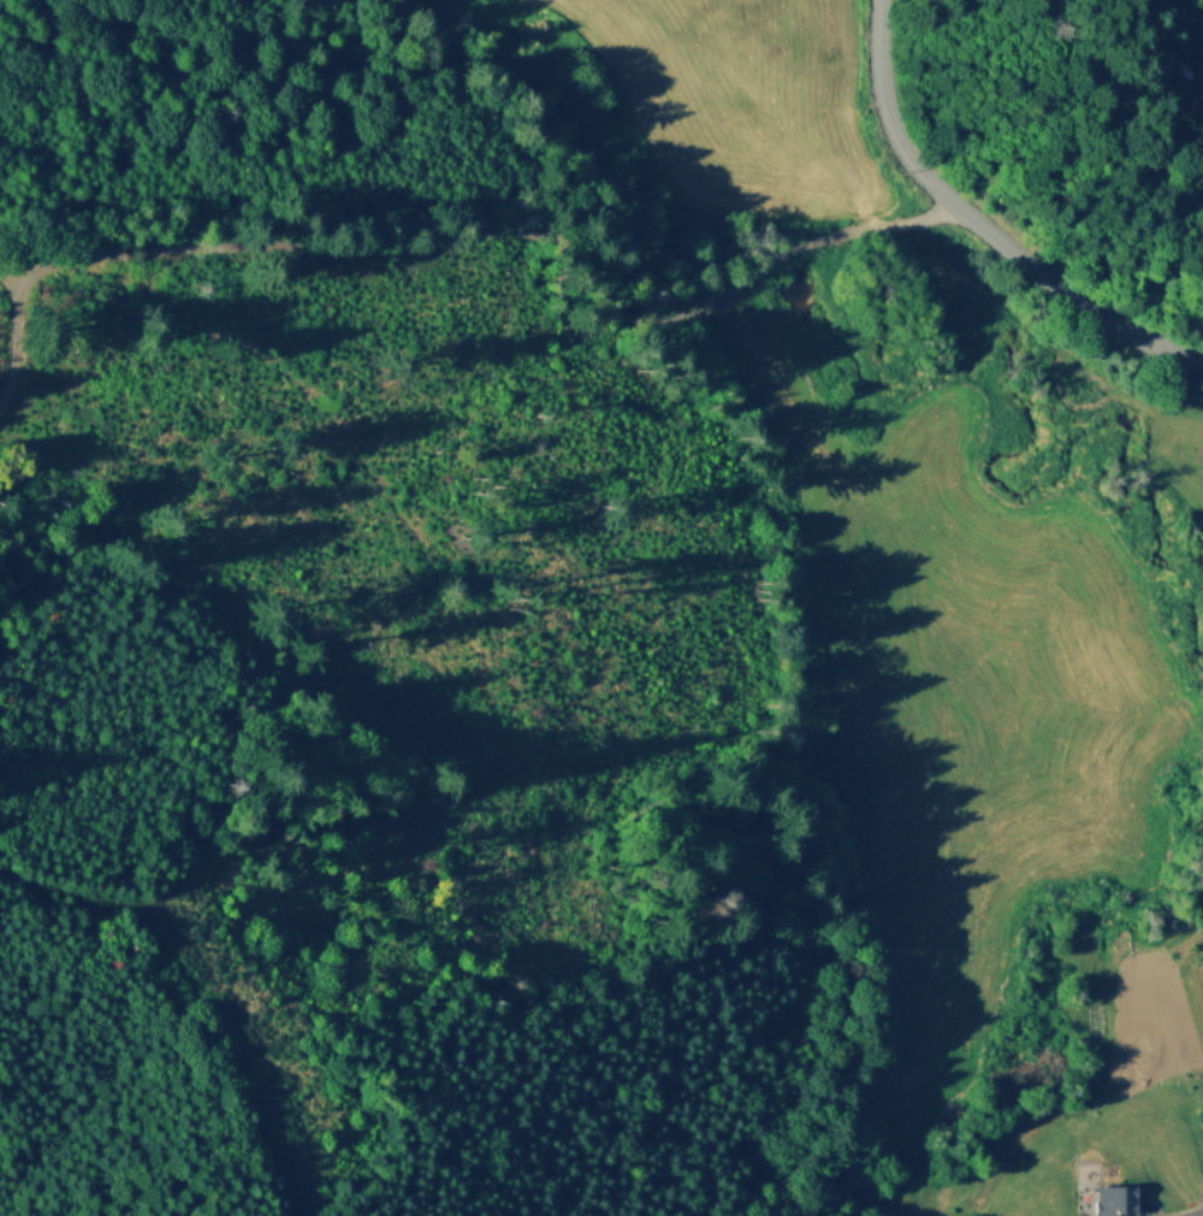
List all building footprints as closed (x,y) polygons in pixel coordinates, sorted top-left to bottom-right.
[(1127,1210),(1127,1215),(1090,1215),(1091,1181),(1127,1182),(1134,1182),(1134,1210),(1127,1210)]
